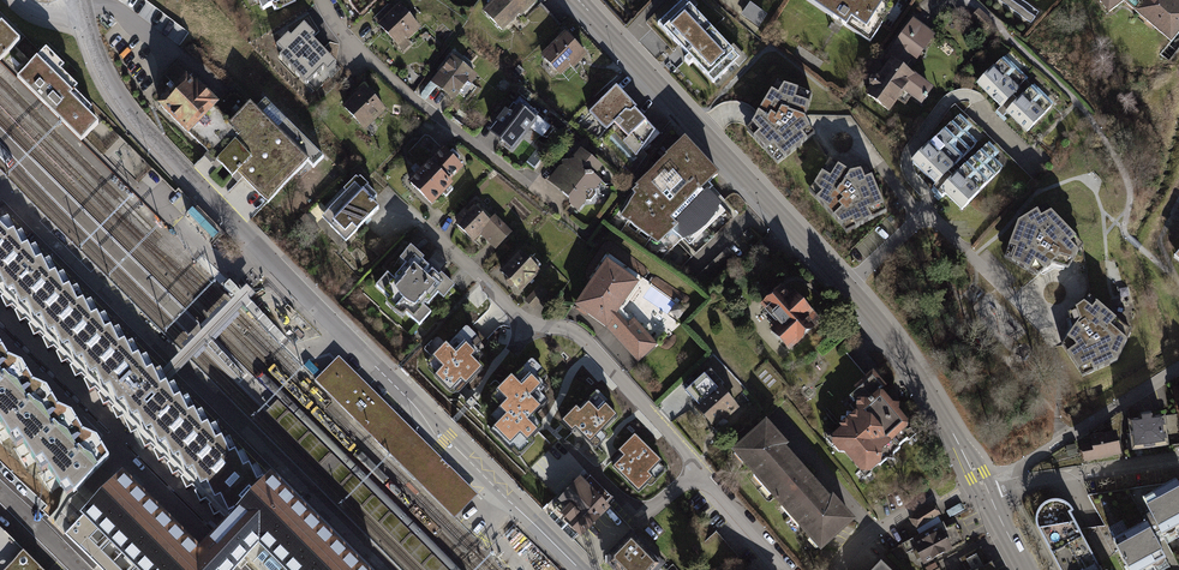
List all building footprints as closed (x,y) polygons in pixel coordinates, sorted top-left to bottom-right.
[(264,12),(274,7),(277,15),(298,6),(296,4),(298,3),(297,0),(259,0),(264,12)] [(483,11),(504,34),(539,4),(535,0),(495,0),(483,11)] [(678,47),(657,26),(684,1),(712,30),(725,18),(703,0),(669,0),(648,21),(646,23),(673,51),(678,47)] [(871,44),(894,9),(881,0),(804,0),(871,44)] [(1031,23),(1035,18),(1010,0),(999,0),(1031,23)] [(1178,39),(1178,0),(1095,0),(1108,18),(1123,8),(1170,50),(1178,39)] [(684,1),(657,26),(678,47),(713,85),(740,59),(712,30),(684,1)] [(750,3),(741,16),(758,28),(767,15),(750,3)] [(400,4),(378,24),(404,52),(412,44),(408,40),(422,28),(400,4)] [(559,25),(541,6),(525,21),(544,40),(559,25)] [(979,10),(972,18),(986,30),(994,22),(979,10)] [(3,62),(25,41),(3,19),(0,22),(0,58),(3,62)] [(914,20),(887,59),(891,63),(903,71),(911,60),(917,64),(936,36),(914,20)] [(289,31),(272,46),(279,53),(275,56),(313,96),(343,68),(317,41),(320,38),(305,22),(292,34),(289,31)] [(565,33),(540,56),(560,76),(570,66),(573,70),(587,56),(565,33)] [(48,50),(21,79),(85,140),(100,124),(89,113),(95,107),(70,83),(60,74),(67,67),(48,50)] [(453,56),(432,83),(454,101),(469,83),(472,85),(479,77),(453,56)] [(1005,56),(977,86),(1000,108),(997,112),(1003,118),(1007,114),(1028,134),(1056,105),(1005,56)] [(903,71),(891,63),(879,81),(877,80),(873,80),(870,83),(871,89),(866,97),(889,114),(905,92),(922,105),(932,91),(903,71)] [(520,66),(515,72),(520,77),(525,71),(520,66)] [(356,82),(349,75),(339,86),(346,93),(356,82)] [(187,81),(159,109),(189,139),(191,137),(217,162),(215,164),(238,186),(244,180),(269,205),(309,165),(314,170),(324,160),(266,103),(257,112),(234,89),(217,106),(197,87),(195,89),(187,81)] [(806,120),(813,97),(785,89),(779,86),(772,96),(752,127),(747,132),(768,155),(778,166),(810,141),(815,137),(806,120)] [(365,87),(343,107),(364,131),(386,111),(365,87)] [(616,89),(588,114),(607,133),(614,126),(619,132),(600,148),(632,176),(647,156),(643,152),(660,135),(616,89)] [(504,112),(487,134),(512,153),(531,130),(545,141),(553,130),(543,122),(545,119),(519,99),(507,115),(504,112)] [(929,146),(912,163),(937,186),(934,190),(944,199),(947,196),(962,211),(978,194),(1004,167),(995,159),(1001,154),(989,143),(969,164),(964,160),(981,142),(972,133),(977,128),(961,112),(929,146)] [(425,168),(442,150),(430,138),(425,137),(409,153),(425,168)] [(635,197),(621,218),(658,244),(673,232),(682,242),(696,236),(708,228),(715,219),(721,207),(709,193),(714,189),(710,185),(720,177),(685,141),(666,159),(667,161),(636,188),(637,189),(632,194),(635,197)] [(425,168),(409,183),(434,208),(455,187),(451,183),(465,169),(445,148),(442,150),(425,168)] [(559,167),(548,181),(568,199),(569,206),(578,213),(587,202),(591,202),(596,196),(596,192),(602,184),(594,178),(603,168),(581,150),(573,159),(574,162),(562,162),(563,167),(559,167)] [(850,176),(830,164),(816,188),(810,194),(844,231),(847,236),(888,214),(879,194),(869,173),(850,176)] [(329,212),(323,218),(347,244),(380,212),(372,205),(378,199),(368,190),(370,188),(362,180),(359,182),(357,179),(343,192),(346,195),(329,212)] [(346,195),(343,192),(326,209),(329,212),(346,195)] [(462,218),(457,223),(474,239),(480,232),(496,246),(513,229),(495,212),(490,218),(476,204),(469,211),(464,206),(457,213),(462,218)] [(1017,221),(1003,257),(1011,260),(1038,277),(1045,269),(1052,262),(1068,267),(1077,251),(1082,245),(1049,210),(1046,204),(1017,221)] [(319,229),(306,214),(297,223),(310,237),(319,229)] [(0,217),(0,297),(127,423),(222,518),(262,478),(166,382),(158,374),(0,217)] [(920,241),(912,248),(922,259),(930,252),(920,241)] [(386,269),(374,282),(419,321),(429,309),(422,302),(425,299),(427,301),(437,290),(443,295),(455,282),(440,269),(438,271),(431,265),(427,269),(425,267),(429,263),(426,261),(421,256),(423,254),(410,242),(399,254),(405,259),(394,272),(396,274),(394,276),(386,269)] [(772,252),(762,242),(752,251),(763,261),(772,252)] [(1083,301),(1088,295),(1082,245),(1077,251),(1068,267),(1052,262),(1045,269),(1050,274),(1055,329),(1066,335),(1072,327),(1067,312),(1083,301)] [(728,248),(696,277),(707,288),(738,259),(728,248)] [(522,250),(501,271),(510,279),(521,290),(541,268),(522,250)] [(435,251),(426,261),(429,263),(425,267),(427,269),(431,265),(438,271),(440,269),(447,261),(435,251)] [(607,256),(575,303),(606,326),(638,361),(658,342),(634,316),(628,322),(618,311),(640,279),(607,256)] [(782,282),(761,302),(778,320),(770,327),(788,347),(821,316),(794,287),(791,291),(782,282)] [(540,283),(525,299),(533,307),(548,291),(540,283)] [(1067,312),(1072,327),(1066,335),(1061,344),(1077,367),(1081,378),(1117,360),(1131,328),(1122,323),(1088,295),(1083,301),(1067,312)] [(677,302),(670,311),(680,318),(686,308),(677,302)] [(439,354),(464,379),(493,351),(467,326),(439,354)] [(108,465),(0,354),(0,434),(68,504),(108,465)] [(323,372),(330,378),(340,368),(411,439),(393,457),(454,519),(478,494),(435,451),(339,356),(323,372)] [(494,402),(520,426),(558,386),(532,362),(494,402)] [(393,457),(411,439),(340,368),(330,378),(323,372),(315,380),(393,457)] [(839,426),(830,433),(830,442),(837,450),(843,450),(864,476),(885,458),(891,458),(892,452),(914,433),(908,427),(906,428),(905,426),(906,425),(906,417),(897,407),(898,400),(891,400),(880,388),(885,384),(872,368),(866,373),(853,385),(855,388),(848,394),(854,401),(854,408),(836,423),(839,426)] [(696,391),(702,397),(717,383),(711,377),(696,391)] [(702,401),(697,406),(714,425),(724,416),(727,420),(742,406),(719,381),(717,383),(702,397),(700,398),(702,401)] [(564,414),(589,439),(618,411),(592,386),(564,414)] [(426,569),(448,569),(278,400),(266,412),(426,569)] [(1141,416),(1128,417),(1132,449),(1169,445),(1165,413),(1152,415),(1151,412),(1140,413),(1141,416)] [(789,440),(767,417),(733,447),(754,471),(787,441),(789,440)] [(614,458),(639,483),(668,455),(642,430),(614,458)] [(835,493),(787,441),(754,471),(801,523),(835,493)] [(1075,443),(1066,445),(1068,456),(1078,453),(1075,443)] [(267,473),(262,478),(222,518),(215,524),(223,532),(208,547),(200,555),(124,477),(70,531),(109,569),(237,569),(250,557),(263,569),(365,569),(267,473)] [(610,505),(580,476),(558,498),(566,505),(559,512),(581,533),(610,505)] [(1153,515),(1161,530),(1163,533),(1178,524),(1178,482),(1176,477),(1142,496),(1153,515)] [(835,493),(801,523),(823,548),(858,517),(836,492),(835,493)] [(1037,527),(1060,569),(1102,569),(1070,512),(1073,510),(1072,507),(1069,503),(1066,501),(1061,499),(1058,498),(1054,498),(1050,499),(1046,500),(1043,502),(1040,504),(1038,508),(1036,512),(1035,516),(1035,520),(1036,524),(1037,527)] [(938,504),(913,517),(919,528),(943,514),(938,504)] [(1112,537),(1130,569),(1142,569),(1167,557),(1154,534),(1161,530),(1153,515),(1112,537)] [(943,520),(900,541),(906,554),(916,549),(923,562),(952,546),(949,542),(963,536),(955,522),(946,526),(943,520)] [(632,528),(607,553),(607,562),(615,569),(658,569),(666,562),(632,528)] [(991,560),(989,561),(981,546),(959,558),(966,569),(964,569),(997,569),(991,560)] [(34,561),(22,550),(6,568),(3,569),(43,569),(34,561)] [(878,561),(870,569),(888,569),(878,561)] [(936,561),(924,568),(925,569),(940,569),(936,561)]
